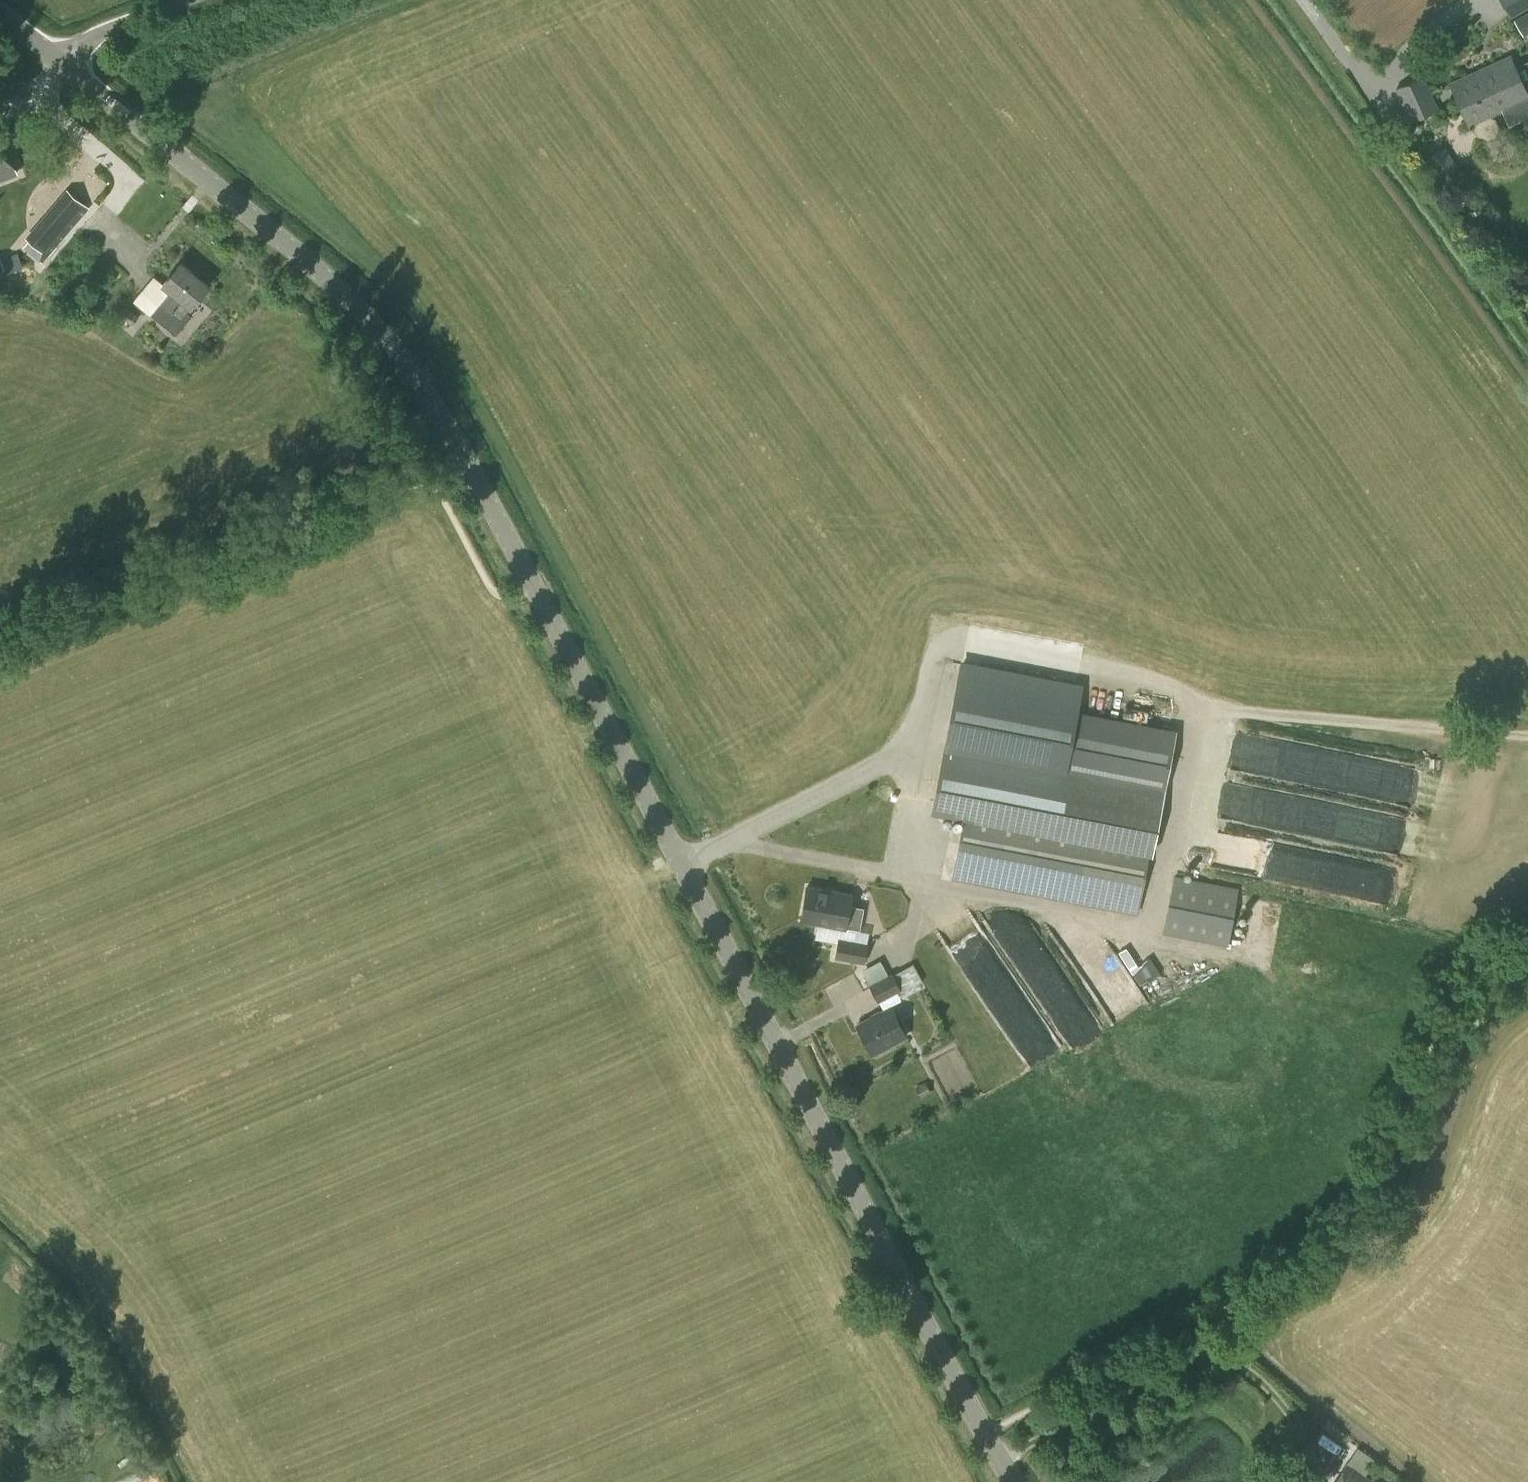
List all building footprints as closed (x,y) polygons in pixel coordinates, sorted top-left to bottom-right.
[(1514,9),(1527,2),(1527,0),(1510,0),(1514,9)] [(1527,32),(1527,9),(1513,18),(1523,35),(1527,32)] [(1524,66),(1516,69),(1510,56),(1450,82),(1469,125),(1527,99),(1527,96),(1527,95),(1527,76),(1524,66)] [(1410,121),(1439,109),(1424,75),(1395,88),(1410,121)] [(18,174),(3,130),(0,131),(0,181),(18,174)] [(86,206),(68,191),(26,239),(46,256),(68,230),(66,228),(86,206)] [(210,285),(181,262),(163,284),(153,276),(134,300),(175,334),(191,315),(187,311),(190,307),(191,308),(210,285)] [(961,665),(932,812),(963,818),(952,877),(1136,912),(1147,854),(1152,855),(1165,787),(1176,731),(1077,712),(1081,689),(961,665)] [(1403,821),(1290,802),(1285,832),(1303,835),(1303,838),(1398,853),(1403,821)] [(1165,918),(1162,932),(1227,944),(1229,931),(1238,887),(1174,874),(1165,918)] [(807,886),(801,919),(817,922),(860,930),(864,908),(850,905),(852,894),(828,890),(820,888),(807,886)] [(838,940),(834,957),(865,963),(865,962),(868,945),(869,942),(866,942),(840,937),(838,936),(838,940)] [(896,970),(904,989),(922,981),(914,962),(896,970)] [(887,974),(870,983),(872,988),(879,1001),(893,993),(900,989),(902,989),(893,972),(892,971),(887,974)] [(907,1035),(891,1006),(857,1024),(873,1053),(907,1035)] [(1365,1474),(1376,1459),(1358,1447),(1333,1481),(1376,1481),(1365,1474)]
